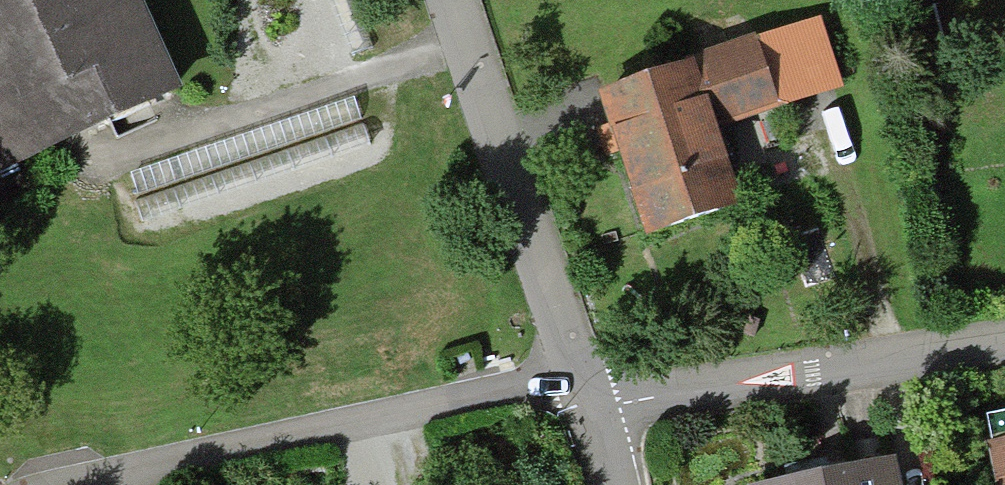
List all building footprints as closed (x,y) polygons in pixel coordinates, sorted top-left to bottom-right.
[(181,93),(139,0),(0,0),(0,174),(181,93)] [(838,87),(816,23),(754,43),(776,108),(838,87)] [(776,108),(754,43),(691,64),(712,128),(776,108)] [(712,128),(691,64),(597,95),(644,237),(738,206),(712,128)] [(991,445),(998,484),(1004,484),(1004,442),(991,445)] [(890,461),(777,484),(895,484),(890,461)]
